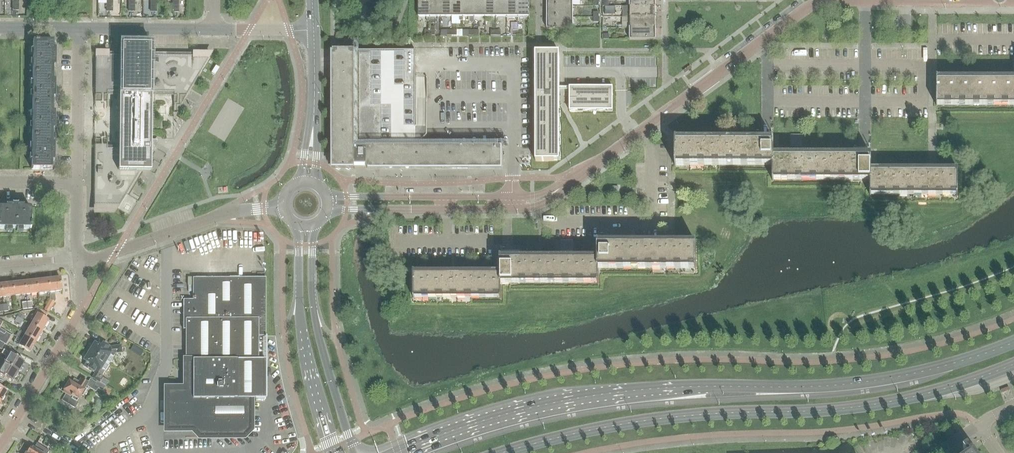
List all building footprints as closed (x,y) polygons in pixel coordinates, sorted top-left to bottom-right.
[(419,17),(426,17),(429,16),(429,17),(430,17),(430,0),(418,0),(418,17),(419,17)] [(430,17),(440,16),(440,17),(441,17),(441,0),(430,0),(430,17)] [(452,17),(452,0),(441,0),(441,17),(441,16),(451,16),(451,17),(452,17)] [(452,17),(452,16),(459,16),(463,16),(463,17),(463,0),(452,0),(452,17)] [(463,17),(463,16),(471,16),(474,16),(474,17),(474,0),(463,0),(463,17)] [(485,17),(485,0),(474,0),(474,17),(474,16),(485,16),(485,17)] [(485,17),(486,17),(486,16),(496,16),(496,17),(496,0),(485,0),(485,17)] [(507,0),(496,0),(496,17),(497,17),(497,16),(507,16),(507,17),(507,0)] [(507,17),(508,17),(508,16),(518,16),(518,17),(518,0),(507,0),(507,17)] [(518,17),(519,17),(519,16),(529,16),(529,17),(530,17),(530,0),(518,0),(518,17)] [(573,6),(547,6),(547,7),(547,17),(573,17),(572,17),(572,7),(573,7),(573,6)] [(655,6),(629,6),(630,6),(630,17),(629,17),(655,17),(655,6)] [(615,7),(605,7),(605,15),(615,15),(615,7)] [(547,28),(547,29),(573,29),(573,28),(572,28),(572,18),(573,18),(573,17),(547,17),(547,18),(547,28)] [(629,28),(656,28),(655,28),(655,17),(629,17),(630,17),(630,28),(629,28)] [(656,28),(629,28),(630,28),(630,39),(629,39),(629,40),(656,40),(656,38),(655,38),(655,28),(656,28)] [(53,55),(53,47),(53,42),(38,42),(35,42),(33,42),(33,74),(52,74),(53,62),(55,62),(55,55),(53,55)] [(94,195),(94,197),(94,200),(95,202),(96,204),(97,206),(99,208),(100,209),(102,210),(104,211),(107,211),(109,211),(111,210),(114,209),(116,208),(117,207),(118,206),(119,205),(119,203),(138,172),(140,172),(151,172),(151,154),(151,152),(154,147),(151,147),(151,141),(151,140),(151,102),(151,96),(173,96),(173,110),(174,111),(174,115),(177,111),(178,111),(179,106),(210,54),(152,53),(152,46),(152,44),(146,44),(126,44),(119,43),(119,46),(119,51),(119,53),(95,53),(95,95),(94,107),(108,108),(108,95),(119,96),(118,146),(108,146),(108,134),(94,134),(94,146),(94,195)] [(331,167),(331,170),(335,170),(353,170),(354,170),(354,171),(355,171),(355,166),(367,166),(367,169),(368,169),(368,171),(423,171),(501,171),(502,171),(503,171),(503,166),(503,147),(502,147),(499,147),(499,145),(499,144),(429,144),(423,144),(416,144),(415,144),(415,134),(415,127),(415,77),(416,77),(415,51),(359,51),(358,51),(355,51),(336,51),(333,51),(333,52),(331,52),(331,77),(331,156),(331,167)] [(535,156),(535,161),(557,161),(557,154),(559,154),(559,146),(557,146),(557,140),(559,140),(559,132),(557,132),(557,126),(559,126),(559,118),(557,118),(557,112),(559,112),(559,104),(556,104),(556,96),(559,96),(559,53),(535,53),(535,96),(538,96),(538,153),(540,153),(540,156),(535,156)] [(33,74),(32,106),(52,106),(52,93),(55,93),(55,87),(52,87),(52,74),(33,74)] [(936,106),(937,106),(1013,105),(1013,78),(945,78),(937,78),(937,77),(936,77),(936,106)] [(569,89),(569,111),(577,111),(577,109),(583,109),(583,111),(591,111),(591,109),(597,109),(597,111),(605,111),(605,109),(612,109),(612,87),(607,87),(607,92),(604,92),(604,89),(569,89)] [(32,138),(52,138),(52,125),(55,125),(55,119),(52,119),(52,106),(32,106),(32,138)] [(802,135),(791,135),(791,147),(802,147),(802,135)] [(32,138),(32,170),(52,170),(52,157),(54,157),(54,150),(52,150),(52,138),(32,138)] [(675,144),(675,166),(677,166),(677,165),(772,164),(772,166),(772,181),(774,181),(774,179),(871,179),(871,180),(871,195),(872,195),(872,194),(957,194),(957,195),(958,195),(958,170),(957,170),(871,170),(871,155),(870,155),(865,155),(853,155),(773,155),(773,144),(773,140),(772,140),(767,140),(756,140),(676,140),(675,140),(675,144)] [(31,229),(31,227),(32,227),(32,223),(31,223),(32,209),(19,209),(19,207),(12,206),(12,209),(0,209),(0,229),(31,229)] [(561,241),(561,251),(573,251),(573,241),(561,241)] [(413,272),(413,298),(414,298),(414,297),(500,297),(500,298),(501,298),(501,284),(501,282),(598,282),(598,284),(599,284),(599,269),(599,268),(696,268),(696,269),(697,269),(697,243),(696,243),(607,243),(599,243),(598,243),(598,257),(507,258),(501,258),(500,258),(500,272),(414,272),(413,272)] [(60,278),(48,279),(50,292),(49,292),(50,299),(55,302),(56,300),(55,291),(62,290),(60,278)] [(265,278),(256,278),(193,278),(193,286),(193,292),(193,300),(183,300),(183,330),(185,330),(185,361),(192,361),(192,389),(166,389),(166,430),(199,430),(199,438),(243,438),(251,430),(251,399),(265,399),(265,360),(258,360),(258,337),(265,337),(265,278)] [(36,280),(38,293),(49,292),(50,292),(48,279),(36,280)] [(26,294),(38,293),(36,280),(24,282),(26,294)] [(13,283),(14,296),(26,294),(24,282),(13,283)] [(1,284),(2,297),(14,296),(13,283),(1,284)] [(50,299),(47,304),(52,307),(55,302),(50,299)] [(37,315),(31,325),(42,331),(48,321),(44,319),(47,314),(41,310),(40,310),(39,310),(37,309),(34,314),(37,315)] [(23,320),(17,317),(14,321),(21,325),(23,320)] [(36,342),(42,331),(31,325),(25,335),(36,342)] [(4,344),(6,345),(12,335),(6,332),(4,335),(0,332),(0,342),(4,344)] [(14,342),(19,346),(30,352),(36,342),(25,335),(20,332),(17,336),(14,342)] [(115,354),(122,353),(121,346),(111,347),(110,348),(99,341),(96,345),(94,344),(94,345),(92,344),(88,351),(109,364),(114,357),(113,357),(115,354)] [(8,357),(4,363),(18,372),(19,371),(20,370),(22,367),(22,366),(24,362),(6,351),(3,355),(8,357)] [(109,364),(88,351),(84,359),(85,360),(84,361),(87,362),(84,366),(96,373),(93,378),(97,381),(100,383),(102,379),(104,377),(102,376),(104,372),(105,372),(109,364)] [(4,363),(0,370),(0,374),(1,375),(13,382),(15,378),(16,377),(18,374),(18,372),(4,363)] [(85,388),(88,383),(82,379),(78,385),(70,380),(67,386),(66,385),(62,391),(67,394),(63,400),(76,408),(79,403),(78,402),(82,394),(83,395),(87,389),(85,388)] [(100,383),(97,381),(94,386),(103,391),(109,395),(112,391),(105,386),(106,386),(100,383)] [(49,451),(37,443),(34,449),(30,447),(26,452),(48,452),(49,451)]
